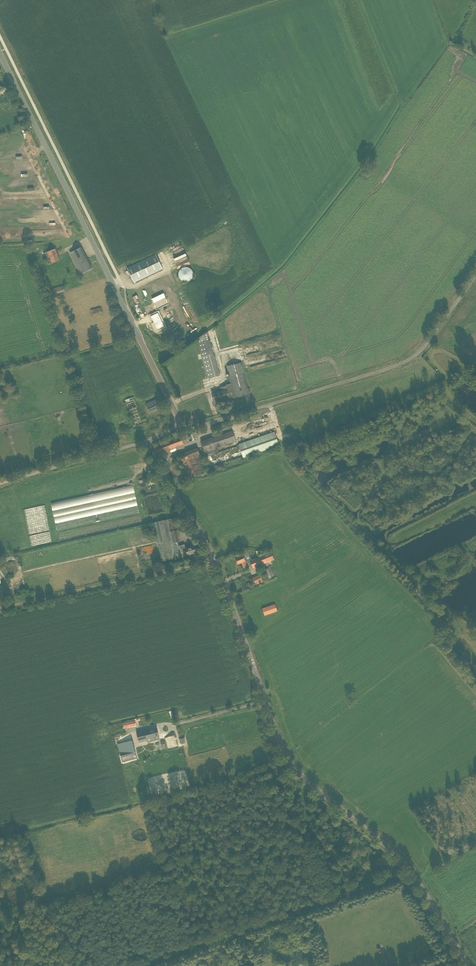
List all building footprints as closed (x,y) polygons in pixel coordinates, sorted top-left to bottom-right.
[(81,247),(70,253),(77,266),(80,265),(84,272),(92,268),(81,247)] [(48,264),(51,263),(52,263),(60,260),(55,249),(47,252),(44,253),(48,264)] [(163,268),(156,254),(127,268),(134,282),(163,268)] [(193,273),(193,271),(192,270),(191,269),(190,268),(188,267),(187,267),(185,267),(183,267),(181,268),(180,269),(179,271),(179,273),(179,275),(179,276),(180,278),(181,280),(183,281),(184,281),(186,281),(188,281),(189,281),(190,280),(192,279),(193,277),(193,276),(193,274),(193,273)] [(53,288),(55,294),(65,290),(63,285),(53,288)] [(163,294),(152,299),(154,303),(153,303),(156,309),(168,304),(163,294)] [(92,309),(93,316),(103,314),(102,307),(92,309)] [(158,312),(150,315),(157,329),(164,325),(158,312)] [(197,339),(207,378),(220,375),(208,331),(197,339)] [(220,386),(222,391),(212,394),(215,406),(231,402),(230,398),(234,397),(234,398),(250,394),(241,361),(227,365),(232,383),(220,386)] [(158,398),(146,404),(150,412),(162,407),(158,398)] [(233,430),(201,441),(205,452),(207,451),(208,456),(218,452),(217,448),(236,441),(233,430)] [(275,432),(239,444),(239,445),(243,456),(243,458),(279,445),(275,432)] [(181,436),(154,447),(158,456),(162,454),(170,451),(170,449),(184,444),(181,436)] [(178,455),(186,479),(206,473),(197,448),(178,455)] [(149,486),(146,487),(145,479),(139,480),(141,490),(149,489),(149,486)] [(133,485),(51,502),(57,530),(139,512),(133,485)] [(141,522),(140,514),(58,532),(60,539),(141,522)] [(173,555),(181,553),(182,557),(196,552),(193,546),(185,548),(184,544),(178,546),(177,543),(180,542),(174,517),(152,523),(162,562),(173,559),(173,555)] [(247,566),(243,554),(235,558),(238,564),(241,562),(244,568),(247,566)] [(6,570),(7,570),(7,573),(18,570),(18,568),(15,555),(5,557),(6,562),(5,563),(6,570)] [(252,559),(250,560),(251,564),(253,568),(259,566),(267,563),(267,562),(264,555),(252,559)] [(263,580),(260,575),(251,579),(254,584),(263,580)] [(277,610),(275,604),(263,608),(265,615),(277,610)] [(147,740),(147,742),(160,739),(159,735),(157,728),(145,731),(144,730),(137,731),(139,742),(147,740)] [(124,754),(121,755),(122,762),(134,759),(132,753),(132,752),(124,754)]
